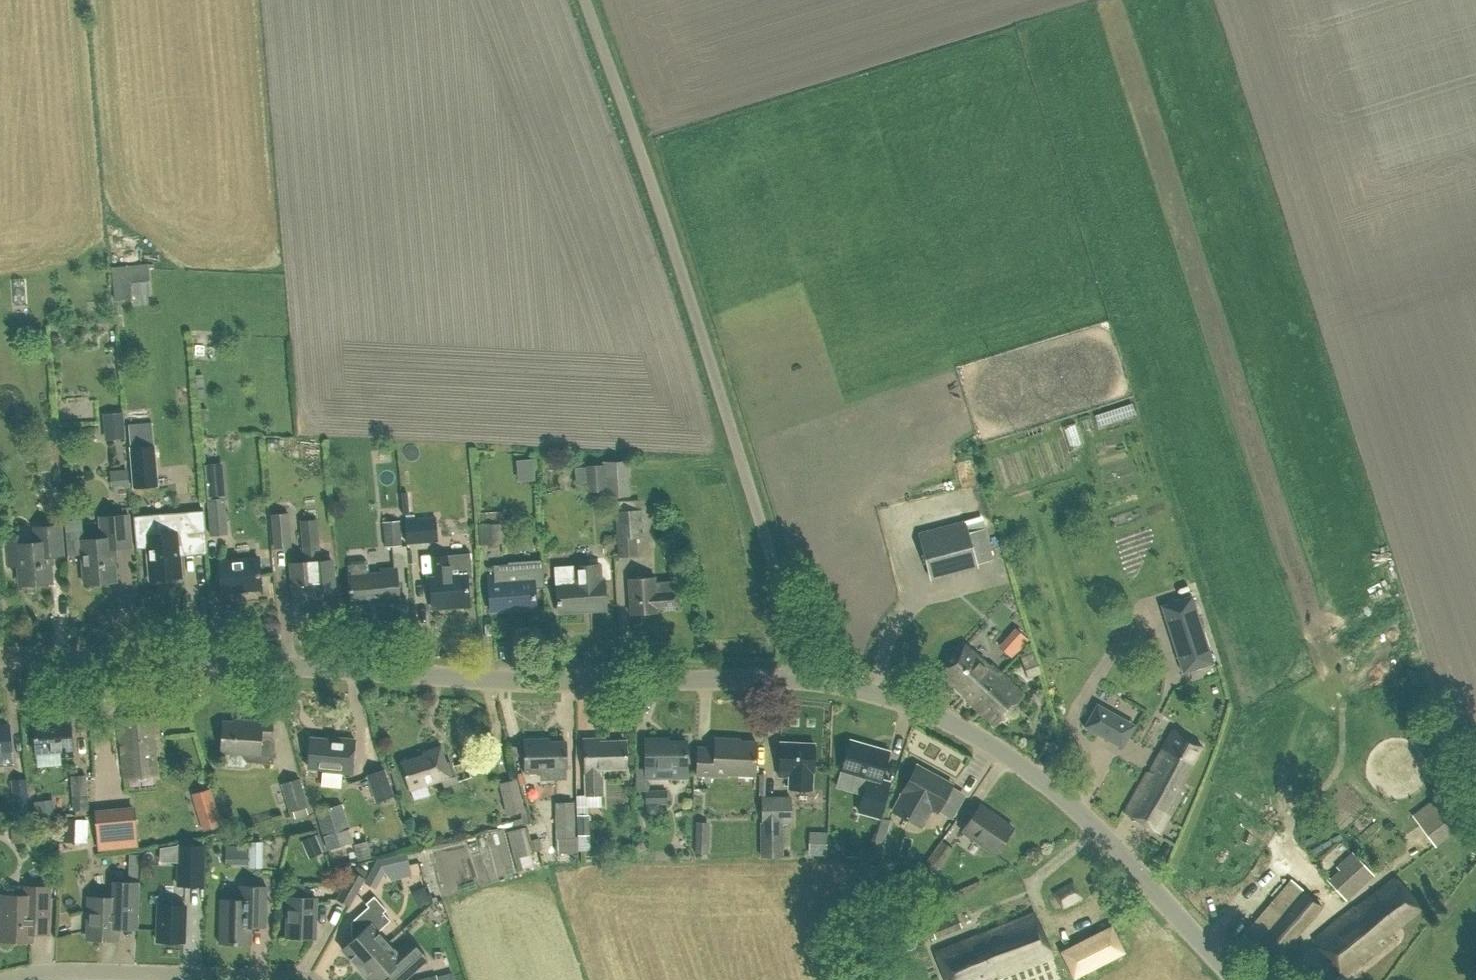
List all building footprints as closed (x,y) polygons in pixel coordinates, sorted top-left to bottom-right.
[(1135,401),(1096,416),(1101,429),(1140,414),(1135,401)] [(123,412),(103,414),(105,440),(125,439),(124,423),(123,412)] [(136,426),(136,444),(153,444),(153,426),(136,426)] [(157,486),(154,446),(129,448),(132,488),(157,486)] [(606,462),(609,497),(629,496),(627,461),(606,462)] [(606,462),(584,463),(586,492),(606,491),(606,497),(609,497),(606,462)] [(223,463),(206,465),(209,498),(226,496),(223,463)] [(130,471),(114,472),(115,484),(131,483),(130,471)] [(227,534),(225,499),(206,500),(209,535),(227,534)] [(288,544),(284,500),(271,502),(275,545),(288,544)] [(642,537),(641,509),(613,510),(615,557),(636,556),(636,537),(642,537)] [(1138,605),(1192,593),(1182,553),(1134,564),(1125,525),(1133,524),(1129,510),(1116,513),(1138,605)] [(933,525),(959,519),(958,511),(931,517),(933,525)] [(132,549),(130,517),(101,519),(102,542),(82,543),(81,529),(65,530),(67,555),(82,554),(85,585),(115,584),(114,563),(117,563),(116,550),(132,549)] [(437,542),(435,517),(405,518),(406,544),(437,542)] [(400,545),(399,520),(381,521),(383,546),(400,545)] [(981,529),(967,533),(964,522),(938,528),(918,534),(930,576),(949,571),(976,564),(989,560),(981,529)] [(320,561),(317,523),(301,525),(304,562),(289,563),(291,598),(318,596),(318,592),(333,590),(331,560),(320,561)] [(503,544),(502,524),(478,525),(479,545),(503,544)] [(64,557),(62,529),(38,531),(37,544),(18,545),(17,534),(5,535),(7,567),(20,566),(21,588),(53,586),(51,558),(64,557)] [(184,557),(182,534),(150,536),(153,579),(183,578),(182,557),(184,557)] [(430,580),(433,607),(452,605),(452,609),(469,607),(466,576),(450,578),(448,558),(431,560),(433,579),(430,580)] [(262,592),(260,560),(224,563),(226,595),(262,592)] [(365,572),(365,563),(348,564),(350,604),(378,602),(378,607),(398,606),(396,570),(365,572)] [(543,591),(542,565),(494,567),(495,578),(489,578),(491,614),(534,612),(533,591),(543,591)] [(600,581),(599,566),(573,568),(574,583),(557,585),(558,614),(606,610),(603,581),(600,581)] [(657,593),(656,579),(628,581),(631,616),(659,614),(658,609),(681,607),(680,592),(657,593)] [(1192,596),(1161,606),(1182,673),(1213,663),(1192,596)] [(1041,674),(1032,649),(1019,654),(1028,678),(1041,674)] [(991,671),(966,650),(941,675),(969,701),(967,703),(995,728),(1024,697),(994,669),(991,671)] [(1134,725),(1097,704),(1084,727),(1122,748),(1134,725)] [(159,748),(156,716),(117,719),(119,739),(121,740),(125,780),(156,777),(153,748),(159,748)] [(72,756),(69,721),(34,724),(36,753),(59,751),(60,757),(72,756)] [(271,723),(260,723),(260,725),(223,723),(221,752),(243,754),(242,758),(246,762),(271,764),(273,740),(270,739),(271,723)] [(7,726),(0,727),(0,763),(9,763),(7,726)] [(1201,751),(1175,736),(1151,776),(1149,775),(1126,815),(1161,835),(1186,791),(1180,787),(1201,751)] [(540,745),(541,739),(526,740),(527,774),(540,774),(540,768),(567,768),(567,744),(540,745)] [(733,739),(714,739),(714,749),(697,749),(696,775),(726,776),(726,774),(754,775),(756,743),(733,741),(733,739)] [(599,741),(586,740),(586,796),(603,796),(603,776),(600,776),(600,769),(625,770),(625,744),(599,744),(599,741)] [(659,744),(659,740),(644,740),(644,780),(684,780),(684,744),(659,744)] [(354,744),(336,742),(336,745),(313,743),(311,768),(324,770),(325,773),(350,776),(354,744)] [(814,744),(780,743),(778,777),(789,777),(789,789),(811,790),(811,773),(813,773),(814,744)] [(888,754),(852,743),(843,773),(866,780),(855,813),(878,820),(889,785),(879,782),(888,754)] [(422,786),(449,777),(439,748),(420,755),(420,757),(398,765),(406,791),(422,786)] [(916,765),(901,793),(902,793),(893,811),(922,827),(931,809),(937,812),(938,810),(952,818),(963,798),(949,791),(952,785),(916,765)] [(392,796),(383,769),(367,775),(375,802),(392,796)] [(88,810),(86,774),(70,775),(73,811),(88,810)] [(29,817),(25,778),(12,780),(16,819),(29,817)] [(309,815),(299,778),(280,783),(288,812),(292,811),(295,819),(309,815)] [(524,812),(516,779),(498,783),(506,816),(524,812)] [(1465,823),(1444,794),(1412,817),(1433,846),(1465,823)] [(790,797),(761,797),(761,823),(790,823),(790,797)] [(577,849),(574,801),(553,802),(556,850),(577,849)] [(358,860),(341,803),(314,811),(331,868),(358,860)] [(1013,831),(980,808),(962,834),(995,857),(1013,831)] [(264,844),(291,840),(287,819),(262,824),(265,841),(249,844),(253,868),(267,866),(264,844)] [(522,861),(538,854),(527,827),(511,833),(522,861)] [(807,831),(806,856),(825,856),(825,832),(807,831)] [(951,848),(940,840),(927,861),(938,868),(951,848)] [(180,843),(178,885),(205,886),(206,844),(180,843)] [(1369,868),(1353,851),(1325,878),(1341,895),(1369,868)] [(364,878),(351,871),(336,898),(349,905),(364,878)] [(1322,906),(1290,878),(1237,939),(1270,967),(1322,906)] [(1397,880),(1358,911),(1356,909),(1316,942),(1347,979),(1349,979),(1394,943),(1390,938),(1422,911),(1397,880)] [(138,883),(112,882),(112,898),(87,897),(86,936),(90,940),(117,941),(118,929),(137,930),(138,883)] [(1079,899),(1070,883),(1053,893),(1062,909),(1079,899)] [(266,887),(238,886),(238,900),(220,899),(218,943),(250,944),(251,926),(265,927),(266,887)] [(1,895),(0,936),(0,941),(31,942),(32,932),(48,933),(49,887),(25,887),(24,896),(1,895)] [(358,969),(387,943),(377,932),(390,921),(383,913),(386,910),(373,896),(365,904),(368,907),(351,922),(360,933),(341,949),(358,969)] [(316,901),(289,900),(287,940),(314,941),(316,901)] [(184,906),(158,905),(157,941),(183,942),(184,906)] [(967,928),(982,921),(977,909),(962,915),(967,928)] [(961,928),(956,916),(930,927),(935,939),(961,928)] [(1035,916),(935,955),(945,979),(978,979),(998,972),(1001,979),(1052,959),(1035,916)] [(1121,953),(1109,928),(1060,953),(1073,977),(1121,953)] [(358,969),(368,979),(380,979),(394,967),(405,979),(427,959),(416,947),(414,948),(408,941),(395,952),(387,943),(358,969)]
